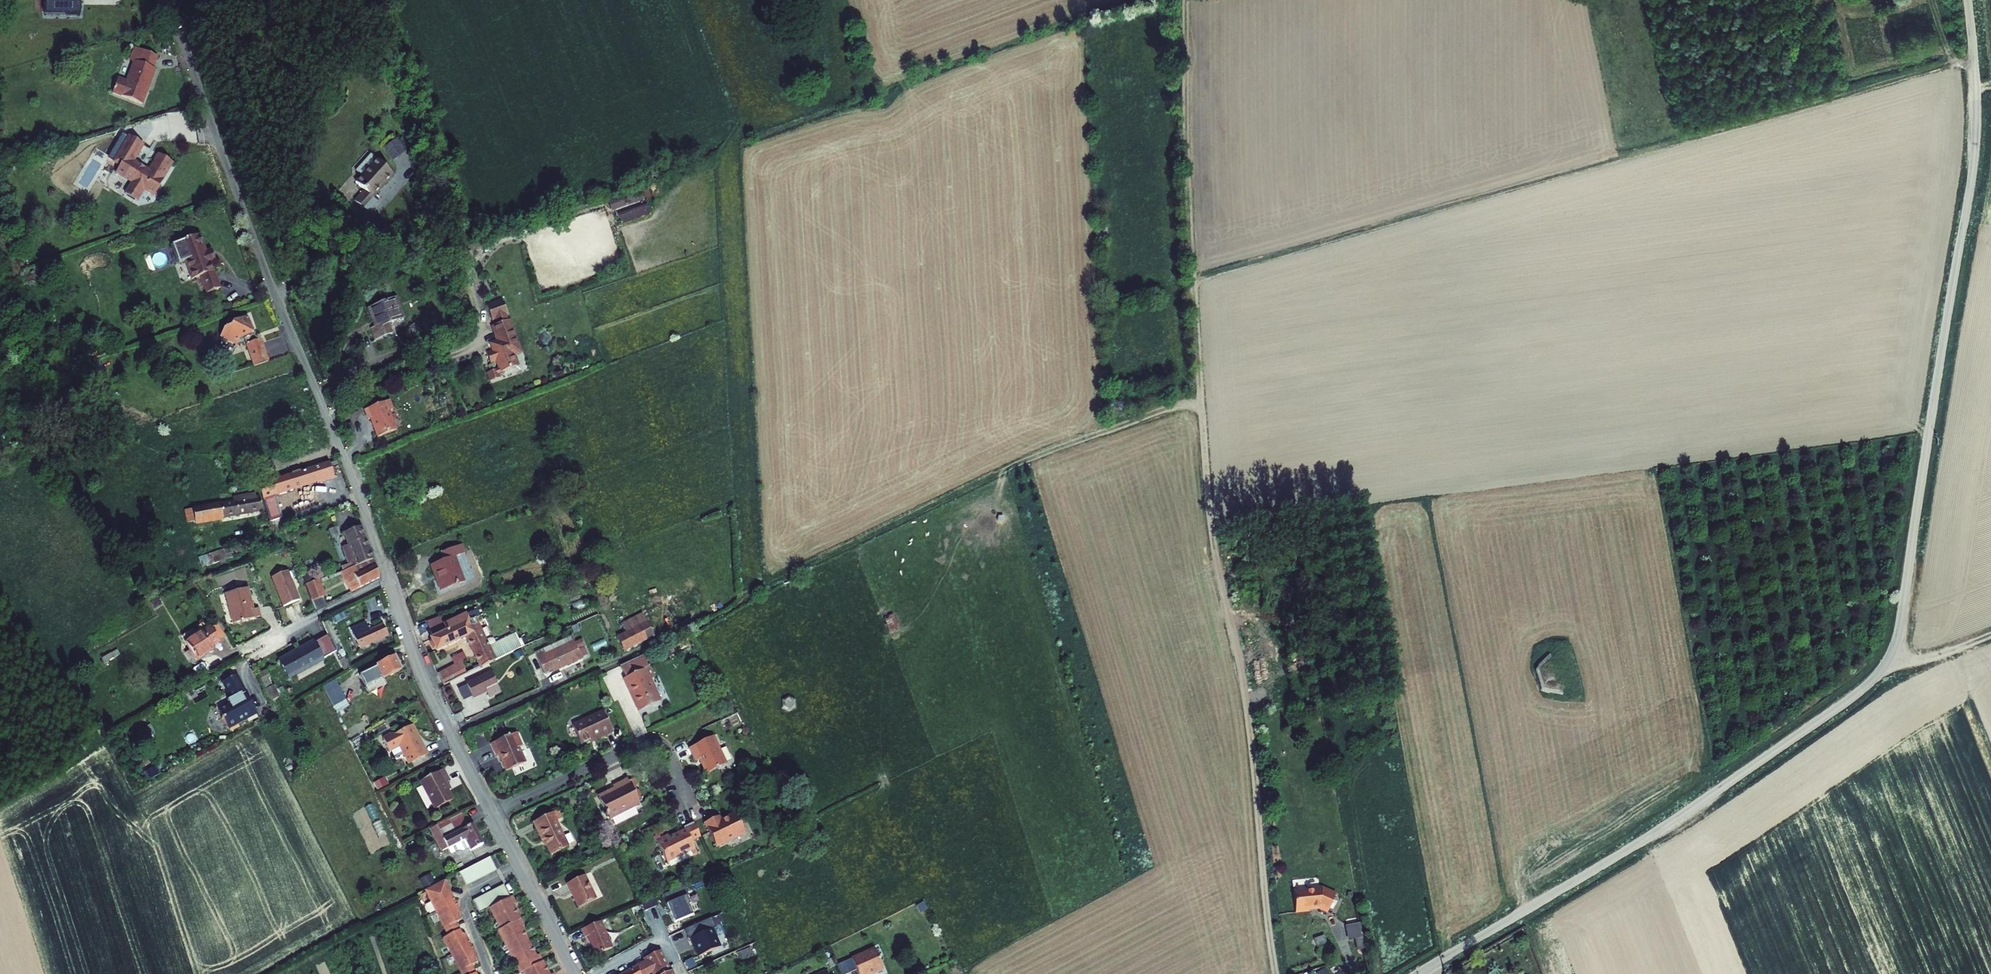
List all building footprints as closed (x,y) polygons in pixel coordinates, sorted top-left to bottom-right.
[(52,4),(45,4),(45,17),(52,17),(80,17),(80,0),(53,0),(52,4)] [(121,76),(116,90),(146,101),(151,86),(148,86),(160,54),(141,47),(130,79),(121,76)] [(878,101),(872,104),(872,105),(873,107),(874,107),(880,104),(881,105),(882,105),(882,104),(883,104),(883,103),(884,103),(884,102),(884,101),(884,100),(883,100),(883,99),(882,99),(881,99),(880,99),(879,99),(879,100),(878,101)] [(136,179),(129,191),(141,197),(147,186),(158,192),(167,176),(165,174),(175,158),(163,151),(151,171),(146,168),(148,165),(140,161),(139,164),(135,162),(146,142),(130,133),(116,159),(123,163),(120,170),(136,179)] [(359,186),(349,199),(366,212),(375,200),(370,196),(389,172),(370,157),(351,180),(359,186)] [(652,197),(648,186),(609,200),(615,215),(646,204),(644,199),(652,197)] [(622,224),(652,214),(649,205),(619,215),(622,224)] [(193,243),(203,239),(201,234),(191,237),(193,243)] [(207,251),(203,239),(193,243),(191,237),(173,244),(180,263),(185,260),(192,279),(200,276),(206,292),(220,287),(212,263),(216,261),(212,249),(207,251)] [(400,296),(374,307),(381,325),(377,327),(380,333),(383,331),(385,336),(399,331),(394,321),(407,316),(400,296)] [(494,352),(497,362),(505,359),(508,365),(494,371),(497,379),(507,375),(505,371),(523,364),(520,354),(513,338),(520,336),(512,313),(513,313),(508,298),(492,304),(498,319),(501,317),(503,322),(500,324),(506,340),(499,342),(502,349),(494,352)] [(60,307),(51,312),(55,320),(64,314),(60,307)] [(219,329),(214,341),(233,349),(233,348),(240,345),(246,361),(262,356),(257,339),(250,342),(246,344),(244,336),(246,333),(243,323),(239,321),(227,326),(226,330),(223,331),(219,329)] [(439,325),(427,330),(432,342),(444,338),(439,325)] [(526,351),(520,336),(513,338),(520,354),(526,351)] [(262,356),(246,361),(248,368),(265,363),(262,356)] [(392,396),(367,405),(371,414),(373,413),(380,432),(399,425),(392,406),(395,405),(392,396)] [(296,477),(263,488),(275,521),(284,517),(278,504),(277,505),(273,496),(340,475),(337,464),(303,475),(303,473),(295,475),(296,477)] [(202,508),(194,509),(196,523),(265,511),(263,498),(257,499),(256,496),(250,497),(249,494),(236,497),(237,501),(213,505),(212,500),(201,502),(202,508)] [(363,526),(345,533),(348,540),(365,531),(363,526)] [(375,558),(365,531),(348,540),(349,543),(357,562),(350,565),(346,566),(348,570),(375,558)] [(443,557),(431,562),(441,588),(464,579),(455,554),(463,551),(459,541),(439,548),(443,557)] [(349,543),(343,546),(350,565),(357,562),(349,543)] [(208,553),(210,562),(226,559),(224,549),(208,553)] [(381,574),(375,558),(348,570),(357,588),(381,574)] [(205,564),(192,570),(195,578),(208,572),(205,564)] [(291,568),(275,574),(285,604),(302,598),(291,568)] [(320,577),(310,582),(317,597),(327,592),(320,577)] [(253,584),(231,589),(238,619),(265,613),(263,604),(256,606),(253,592),(255,592),(253,584)] [(485,664),(526,643),(519,630),(493,644),(476,609),(448,623),(452,630),(435,638),(432,639),(434,643),(433,645),(435,649),(437,649),(469,634),(485,664)] [(616,636),(624,651),(654,636),(647,621),(643,613),(622,623),(626,631),(616,636)] [(366,620),(355,626),(364,643),(390,630),(384,619),(369,627),(366,620)] [(218,622),(212,626),(219,639),(225,635),(218,622)] [(448,623),(431,631),(435,638),(452,630),(448,623)] [(211,624),(186,638),(197,656),(214,647),(213,644),(220,640),(219,639),(212,626),(211,624)] [(316,639),(283,658),(293,676),(326,657),(316,639)] [(549,649),(540,653),(548,670),(557,666),(558,667),(583,656),(576,640),(550,651),(549,649)] [(404,666),(397,652),(378,662),(379,664),(362,673),(372,690),(389,681),(386,675),(404,666)] [(1305,652),(1294,655),(1296,663),(1307,661),(1305,652)] [(1544,691),(1547,693),(1559,694),(1560,695),(1561,695),(1561,694),(1562,693),(1561,693),(1559,684),(1550,658),(1550,656),(1549,656),(1549,655),(1548,655),(1547,655),(1547,656),(1538,665),(1537,667),(1535,670),(1535,671),(1535,672),(1536,677),(1537,680),(1539,685),(1540,689),(1541,689),(1541,690),(1544,691)] [(629,675),(625,677),(630,687),(635,696),(638,695),(643,707),(660,700),(650,678),(655,676),(651,666),(646,668),(641,657),(624,664),(629,675)] [(283,658),(281,659),(291,677),(293,676),(283,658)] [(445,684),(469,672),(464,660),(439,672),(445,684)] [(269,669),(261,673),(264,678),(272,674),(269,669)] [(495,670),(470,681),(476,694),(490,687),(493,695),(503,690),(495,670)] [(233,726),(261,711),(253,697),(249,700),(245,692),(249,690),(240,673),(226,681),(235,697),(231,699),(234,703),(223,710),(233,726)] [(338,679),(326,686),(330,693),(343,686),(338,679)] [(458,686),(462,699),(469,697),(464,683),(458,686)] [(275,684),(268,687),(274,698),(281,695),(275,684)] [(343,686),(330,693),(337,706),(350,699),(343,686)] [(788,696),(782,700),(782,704),(782,708),(789,711),(795,707),(795,703),(795,700),(788,696)] [(603,708),(571,722),(580,742),(594,736),(595,738),(612,730),(603,708)] [(414,721),(386,735),(391,745),(392,745),(395,752),(398,753),(405,749),(411,760),(429,750),(414,721)] [(518,726),(492,738),(500,755),(504,753),(511,770),(529,762),(521,745),(526,743),(518,726)] [(717,734),(693,745),(700,759),(704,757),(711,771),(730,762),(717,734)] [(446,765),(423,778),(438,806),(455,796),(450,788),(446,781),(450,779),(452,778),(446,765)] [(644,800),(631,773),(616,780),(618,785),(602,793),(613,815),(615,814),(618,819),(620,820),(631,815),(632,812),(629,807),(638,803),(644,800)] [(387,776),(375,782),(378,789),(390,782),(387,776)] [(641,810),(638,803),(629,807),(632,812),(631,815),(641,810)] [(450,816),(452,821),(457,830),(471,823),(464,809),(450,816)] [(558,810),(534,822),(542,840),(547,838),(554,853),(571,845),(559,820),(562,818),(558,810)] [(723,814),(710,820),(723,845),(750,830),(740,810),(725,818),(723,814)] [(451,844),(459,840),(463,847),(466,848),(472,844),(474,847),(484,842),(473,822),(471,823),(457,830),(452,821),(442,827),(445,833),(439,836),(445,847),(451,844)] [(672,833),(660,840),(671,862),(699,847),(696,841),(705,836),(697,821),(688,825),(690,829),(674,837),(672,833)] [(459,840),(451,844),(454,851),(463,847),(459,840)] [(491,854),(461,870),(467,883),(498,867),(491,854)] [(428,872),(420,877),(425,887),(426,887),(434,883),(428,872)] [(587,872),(569,880),(581,905),(598,896),(587,872)] [(446,876),(443,878),(452,894),(455,892),(446,876)] [(426,887),(450,933),(446,935),(465,973),(480,973),(474,962),(479,960),(476,954),(473,949),(476,947),(471,936),(468,937),(465,933),(458,918),(463,916),(460,911),(458,906),(461,905),(455,892),(452,894),(443,878),(434,883),(426,887)] [(503,881),(472,897),(479,909),(489,904),(509,893),(503,881)] [(664,895),(667,903),(667,904),(675,923),(692,916),(688,905),(689,904),(686,896),(688,895),(684,886),(664,895)] [(1309,889),(1296,890),(1298,911),(1312,909),(1311,907),(1321,906),(1330,910),(1338,893),(1322,886),(1309,887),(1309,889)] [(489,904),(496,917),(500,925),(497,927),(503,940),(513,958),(518,969),(522,967),(526,973),(556,973),(553,969),(550,971),(547,966),(545,967),(542,963),(545,962),(539,950),(536,951),(534,947),(531,949),(529,944),(532,943),(526,933),(523,934),(521,930),(524,928),(521,923),(524,922),(517,908),(514,910),(512,906),(515,904),(513,900),(516,898),(512,892),(509,893),(489,904)] [(685,929),(689,939),(697,957),(721,946),(713,928),(715,927),(711,918),(709,919),(685,929)] [(599,953),(615,946),(604,920),(585,928),(588,936),(591,935),(599,953)] [(1363,949),(1359,923),(1343,926),(1345,940),(1352,939),(1354,951),(1363,949)] [(503,940),(502,945),(507,956),(513,958),(503,940)] [(851,955),(859,973),(868,973),(868,972),(885,965),(877,945),(851,955)] [(1318,948),(1317,955),(1320,957),(1323,960),(1330,957),(1331,949),(1328,947),(1325,945),(1318,948)] [(665,951),(651,958),(652,960),(658,972),(659,973),(676,973),(665,951)] [(842,973),(843,973),(854,969),(848,958),(837,963),(842,973)] [(643,965),(644,973),(654,973),(658,972),(652,960),(643,965)] [(1323,964),(1315,969),(1318,973),(1330,973),(1323,964)] [(628,973),(644,973),(643,965),(628,973)]
